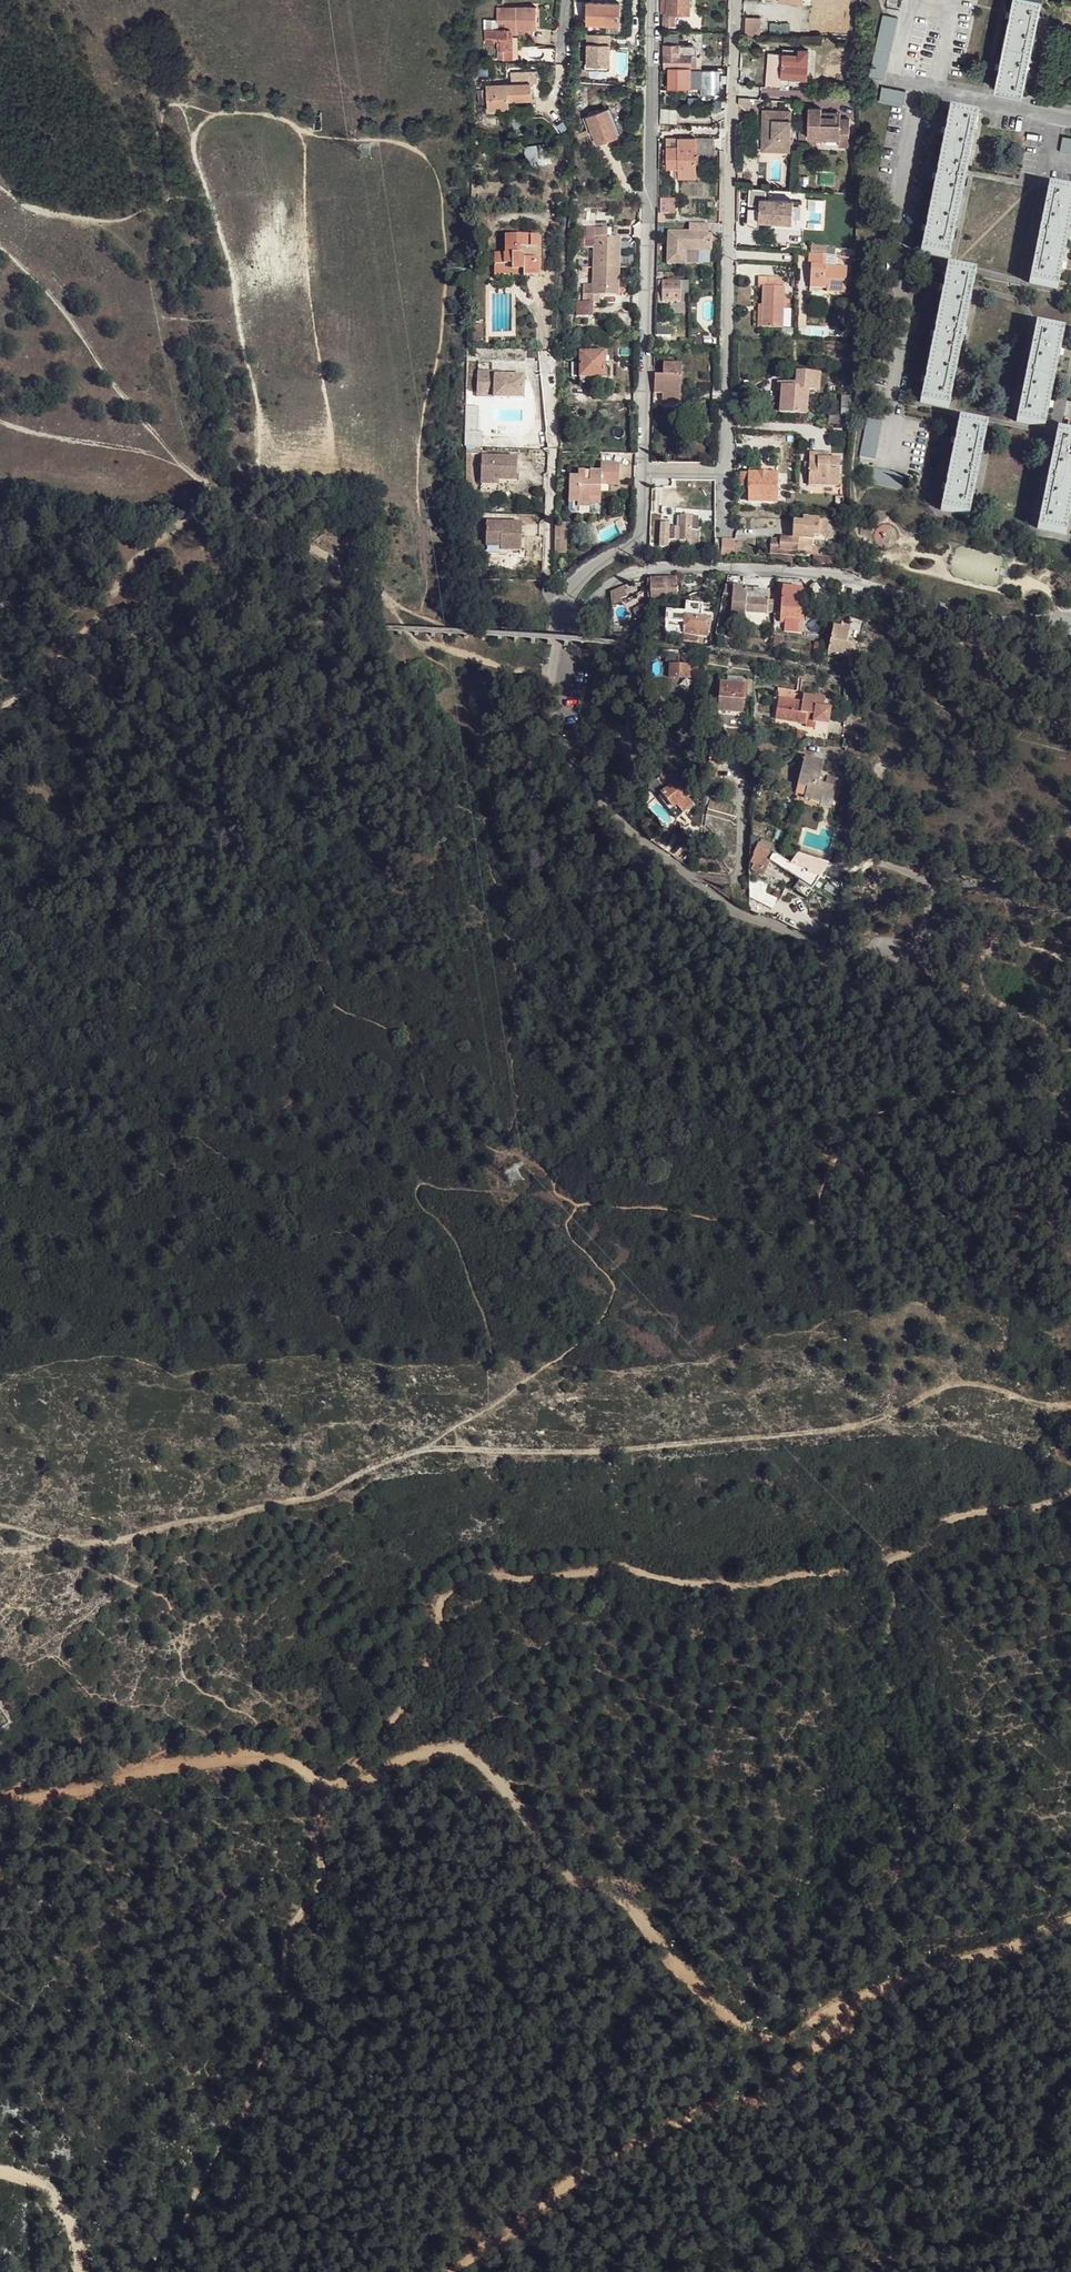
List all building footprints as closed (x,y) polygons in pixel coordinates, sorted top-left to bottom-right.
[(663,25),(675,25),(675,14),(689,15),(690,0),(661,0),(661,13),(663,13),(663,25)] [(1042,0),(1013,0),(1004,44),(1032,50),(1042,0)] [(823,1),(822,28),(840,29),(841,28),(842,3),(842,2),(823,1)] [(588,2),(587,23),(619,24),(620,3),(588,2)] [(842,3),(841,28),(848,29),(849,3),(842,3)] [(497,38),(498,50),(506,50),(512,50),(512,37),(513,36),(514,34),(517,34),(516,30),(527,29),(527,26),(537,26),(537,7),(497,7),(498,29),(485,29),(485,38),(497,38)] [(883,15),(869,77),(884,80),(898,18),(883,15)] [(745,18),(745,35),(760,35),(760,18),(745,18)] [(664,33),(664,42),(679,42),(679,34),(664,33)] [(600,34),(588,34),(587,67),(609,68),(610,44),(610,35),(600,34)] [(1004,44),(995,90),(1023,95),(1032,50),(1004,44)] [(664,45),(664,67),(669,67),(691,67),(691,56),(697,56),(697,49),(694,45),(664,45)] [(769,52),(766,85),(781,86),(790,87),(790,78),(806,79),(809,50),(799,49),(783,49),(783,53),(769,52)] [(669,67),(668,89),(691,88),(691,70),(691,67),(669,67)] [(701,70),(691,70),(691,88),(701,88),(701,70)] [(486,86),(488,110),(509,109),(508,101),(532,100),(531,83),(486,86)] [(905,92),(880,88),(879,100),(903,105),(905,92)] [(477,90),(478,104),(485,103),(485,90),(477,90)] [(574,91),(578,108),(585,107),(581,90),(574,91)] [(809,108),(808,138),(825,139),(825,136),(839,137),(839,146),(849,146),(850,119),(840,119),(840,117),(821,117),(822,112),(822,109),(809,108)] [(587,117),(597,144),(618,136),(608,109),(587,117)] [(663,109),(662,123),(677,124),(678,109),(663,109)] [(949,109),(941,154),(969,161),(978,115),(949,109)] [(769,137),(768,151),(790,151),(791,111),(763,110),(763,131),(772,131),(772,137),(769,137)] [(763,131),(762,150),(768,151),(769,137),(772,137),(772,131),(763,131)] [(1060,152),(1070,154),(1070,138),(1063,137),(1060,152)] [(666,146),(667,168),(674,168),(679,168),(679,178),(696,178),(696,158),(714,157),(713,138),(695,138),(678,138),(678,146),(666,146)] [(666,138),(666,146),(678,146),(678,138),(666,138)] [(525,148),(528,166),(551,162),(548,143),(525,148)] [(958,212),(969,161),(941,154),(930,206),(958,212)] [(1038,237),(1067,243),(1070,221),(1070,189),(1049,185),(1038,237)] [(748,208),(748,225),(759,229),(759,221),(792,223),(793,201),(766,199),(766,189),(750,188),(749,205),(757,206),(756,209),(748,208)] [(930,206),(921,252),(949,257),(958,212),(930,206)] [(688,231),(667,231),(666,262),(684,263),(685,250),(710,251),(711,232),(708,232),(708,224),(689,223),(688,231)] [(576,302),(576,316),(593,317),(593,302),(600,303),(600,294),(617,295),(619,237),(607,237),(608,228),(586,227),(585,236),(594,236),(592,294),(585,294),(584,302),(576,302)] [(494,254),(494,264),(512,263),(512,270),(524,269),(524,274),(524,276),(538,276),(538,258),(524,259),(524,258),(524,257),(523,256),(522,255),(521,254),(520,254),(520,248),(538,248),(538,236),(506,236),(506,253),(494,254)] [(1038,237),(1029,282),(1058,288),(1067,243),(1038,237)] [(811,265),(810,284),(827,285),(827,289),(827,292),(845,293),(847,267),(825,266),(825,264),(826,254),(814,253),(809,253),(808,265),(811,265)] [(826,254),(825,264),(836,264),(836,255),(826,254)] [(494,264),(495,274),(524,274),(524,269),(512,270),(512,263),(494,264)] [(947,266),(938,311),(967,317),(976,272),(947,266)] [(762,305),(761,327),(783,328),(784,288),(778,288),(778,278),(758,277),(758,287),(763,287),(762,305)] [(681,302),(681,281),(663,281),(662,302),(681,302)] [(938,311),(929,357),(958,362),(967,317),(938,311)] [(1036,324),(1025,376),(1054,382),(1064,330),(1036,324)] [(579,370),(579,377),(605,377),(605,352),(580,352),(579,370)] [(929,357),(920,402),(949,408),(958,362),(929,357)] [(655,375),(654,393),(663,393),(662,402),(680,403),(681,394),(677,394),(677,376),(681,376),(682,364),(663,363),(663,375),(661,375),(661,370),(655,369),(655,375)] [(569,370),(569,383),(579,383),(579,377),(579,370),(569,370)] [(494,372),(476,371),(476,391),(493,392),(493,397),(523,398),(523,376),(503,375),(494,375),(494,372)] [(780,391),(779,411),(807,414),(809,389),(819,390),(820,374),(797,373),(796,388),(781,387),(781,383),(777,382),(777,390),(780,391)] [(1025,376),(1016,421),(1045,427),(1054,382),(1025,376)] [(842,397),(841,417),(850,417),(851,397),(842,397)] [(829,415),(828,425),(838,425),(839,415),(829,415)] [(867,418),(860,457),(875,460),(883,421),(867,418)] [(959,419),(950,464),(978,470),(988,424),(959,419)] [(696,423),(696,438),(707,438),(708,423),(696,423)] [(1047,482),(1070,487),(1070,433),(1057,430),(1047,482)] [(809,471),(808,485),(839,486),(840,459),(829,458),(825,458),(825,453),(809,453),(809,462),(809,471)] [(482,456),(481,479),(499,479),(499,480),(517,480),(517,457),(482,456)] [(569,478),(569,502),(579,502),(579,505),(591,505),(601,506),(601,484),(619,485),(619,464),(601,464),(601,473),(578,472),(579,478),(569,478)] [(950,464),(941,510),(969,515),(978,470),(950,464)] [(750,465),(749,473),(776,474),(776,465),(750,465)] [(873,468),(870,484),(901,490),(905,475),(873,468)] [(749,486),(749,501),(776,501),(776,474),(749,473),(741,473),(740,486),(749,486)] [(1037,528),(1066,534),(1070,508),(1070,487),(1047,482),(1037,528)] [(578,510),(579,505),(579,502),(569,502),(568,509),(570,513),(575,514),(578,510)] [(600,512),(601,506),(591,505),(591,510),(593,514),(598,514),(600,512)] [(657,546),(668,547),(688,548),(688,547),(698,548),(701,530),(698,530),(699,517),(682,516),(680,528),(669,527),(670,523),(661,522),(657,546)] [(771,539),(769,552),(795,555),(795,550),(811,551),(812,546),(813,536),(818,536),(819,519),(803,518),(803,522),(793,521),(792,537),(780,537),(780,539),(771,539)] [(819,519),(818,536),(826,536),(827,520),(819,519)] [(486,521),(486,542),(500,542),(500,547),(500,550),(521,551),(522,523),(486,521)] [(555,525),(554,542),(563,542),(564,525),(555,525)] [(722,540),(721,557),(732,558),(732,553),(733,543),(733,541),(731,541),(722,540)] [(554,542),(554,552),(566,553),(566,542),(563,542),(554,542)] [(811,551),(811,554),(818,554),(819,547),(812,546),(811,551)] [(813,556),(812,562),(832,564),(833,558),(813,556)] [(683,575),(681,584),(697,583),(696,574),(683,575)] [(733,586),(731,619),(745,620),(745,611),(767,613),(767,612),(773,613),(774,591),(770,591),(770,590),(753,589),(753,593),(747,592),(747,589),(747,587),(743,587),(743,582),(743,576),(727,576),(725,586),(733,586)] [(651,587),(651,595),(660,594),(659,591),(670,591),(670,598),(677,598),(676,579),(665,579),(665,578),(651,578),(651,587)] [(807,588),(818,600),(825,594),(815,582),(807,588)] [(782,587),(780,621),(785,622),(803,624),(803,612),(801,612),(802,588),(792,587),(782,587)] [(610,592),(612,607),(620,604),(618,588),(610,592)] [(666,611),(665,621),(684,623),(683,632),(707,635),(708,630),(709,630),(710,619),(701,618),(702,605),(694,604),(686,603),(685,612),(666,611)] [(785,622),(784,630),(802,632),(803,624),(785,622)] [(833,627),(828,651),(850,656),(852,645),(846,643),(849,630),(841,629),(833,627)] [(775,636),(773,647),(781,648),(782,640),(779,640),(780,637),(775,636)] [(670,665),(670,677),(687,678),(688,666),(679,666),(670,665)] [(726,676),(726,683),(743,684),(743,678),(726,676)] [(720,682),(718,711),(742,713),(743,698),(745,698),(746,685),(743,684),(726,683),(723,683),(720,682)] [(802,703),(778,699),(775,720),(805,724),(807,717),(812,718),(811,721),(814,722),(827,724),(829,708),(823,707),(824,697),(803,695),(802,703)] [(805,724),(805,727),(813,728),(814,722),(811,721),(812,718),(807,717),(805,724)] [(681,721),(680,726),(688,727),(689,721),(688,719),(687,718),(685,718),(684,718),(683,718),(681,720),(681,721)] [(805,757),(798,786),(807,788),(805,797),(822,802),(823,797),(833,800),(838,780),(827,777),(826,784),(819,782),(824,762),(805,757)] [(671,812),(677,806),(681,809),(684,813),(693,805),(686,798),(690,795),(678,781),(659,798),(671,812)] [(750,836),(750,869),(763,876),(771,860),(788,871),(800,879),(813,888),(820,875),(828,863),(798,854),(790,865),(774,854),(777,846),(772,844),(750,836)] [(836,853),(833,864),(844,868),(844,855),(836,853)] [(749,879),(749,896),(767,905),(772,896),(766,893),(768,889),(749,879)] [(807,897),(813,888),(800,879),(794,888),(807,897)]
